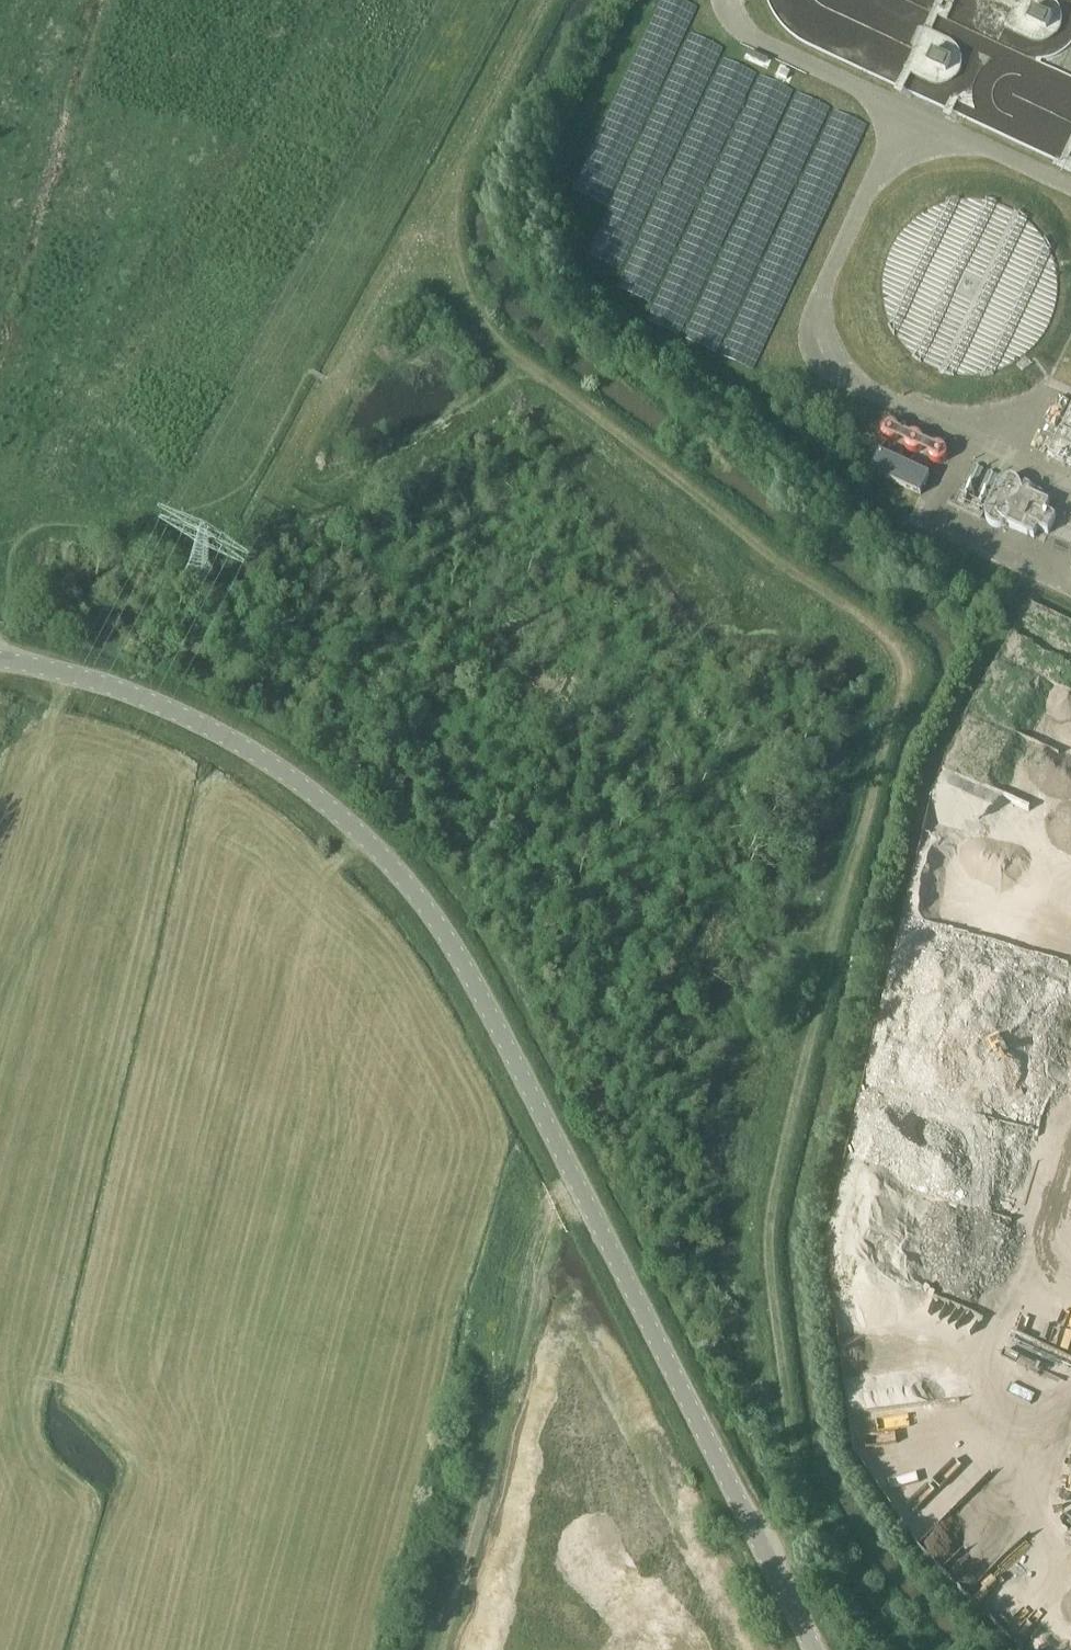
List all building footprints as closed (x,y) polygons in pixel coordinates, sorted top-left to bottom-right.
[(930,474),(880,451),(871,471),(921,494),(930,474)] [(1030,487),(1026,486),(1023,491),(1022,491),(1022,488),(1021,486),(1020,484),(1019,482),(1017,481),(1016,480),(1014,479),(1012,478),(1010,478),(1008,478),(1006,478),(1004,479),(1002,480),(1001,481),(999,483),(998,485),(987,509),(986,511),(986,514),(986,517),(987,519),(989,522),(991,524),(993,525),(996,526),(999,527),(1002,526),(1005,525),(1007,524),(1034,536),(1038,528),(1048,532),(1055,516),(1045,512),(1049,503),(1027,493),(1030,487)]
